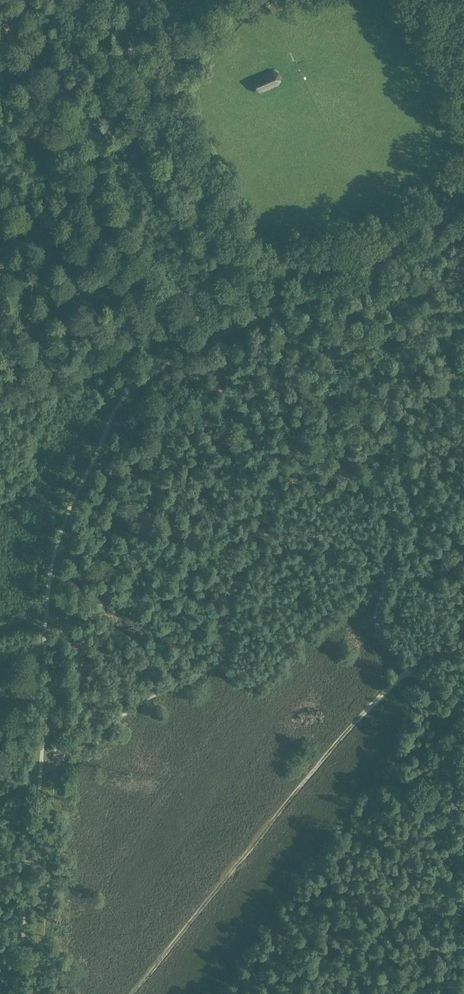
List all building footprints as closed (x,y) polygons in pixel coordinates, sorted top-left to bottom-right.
[(262,88),(285,78),(282,71),(259,81),(262,88)]
